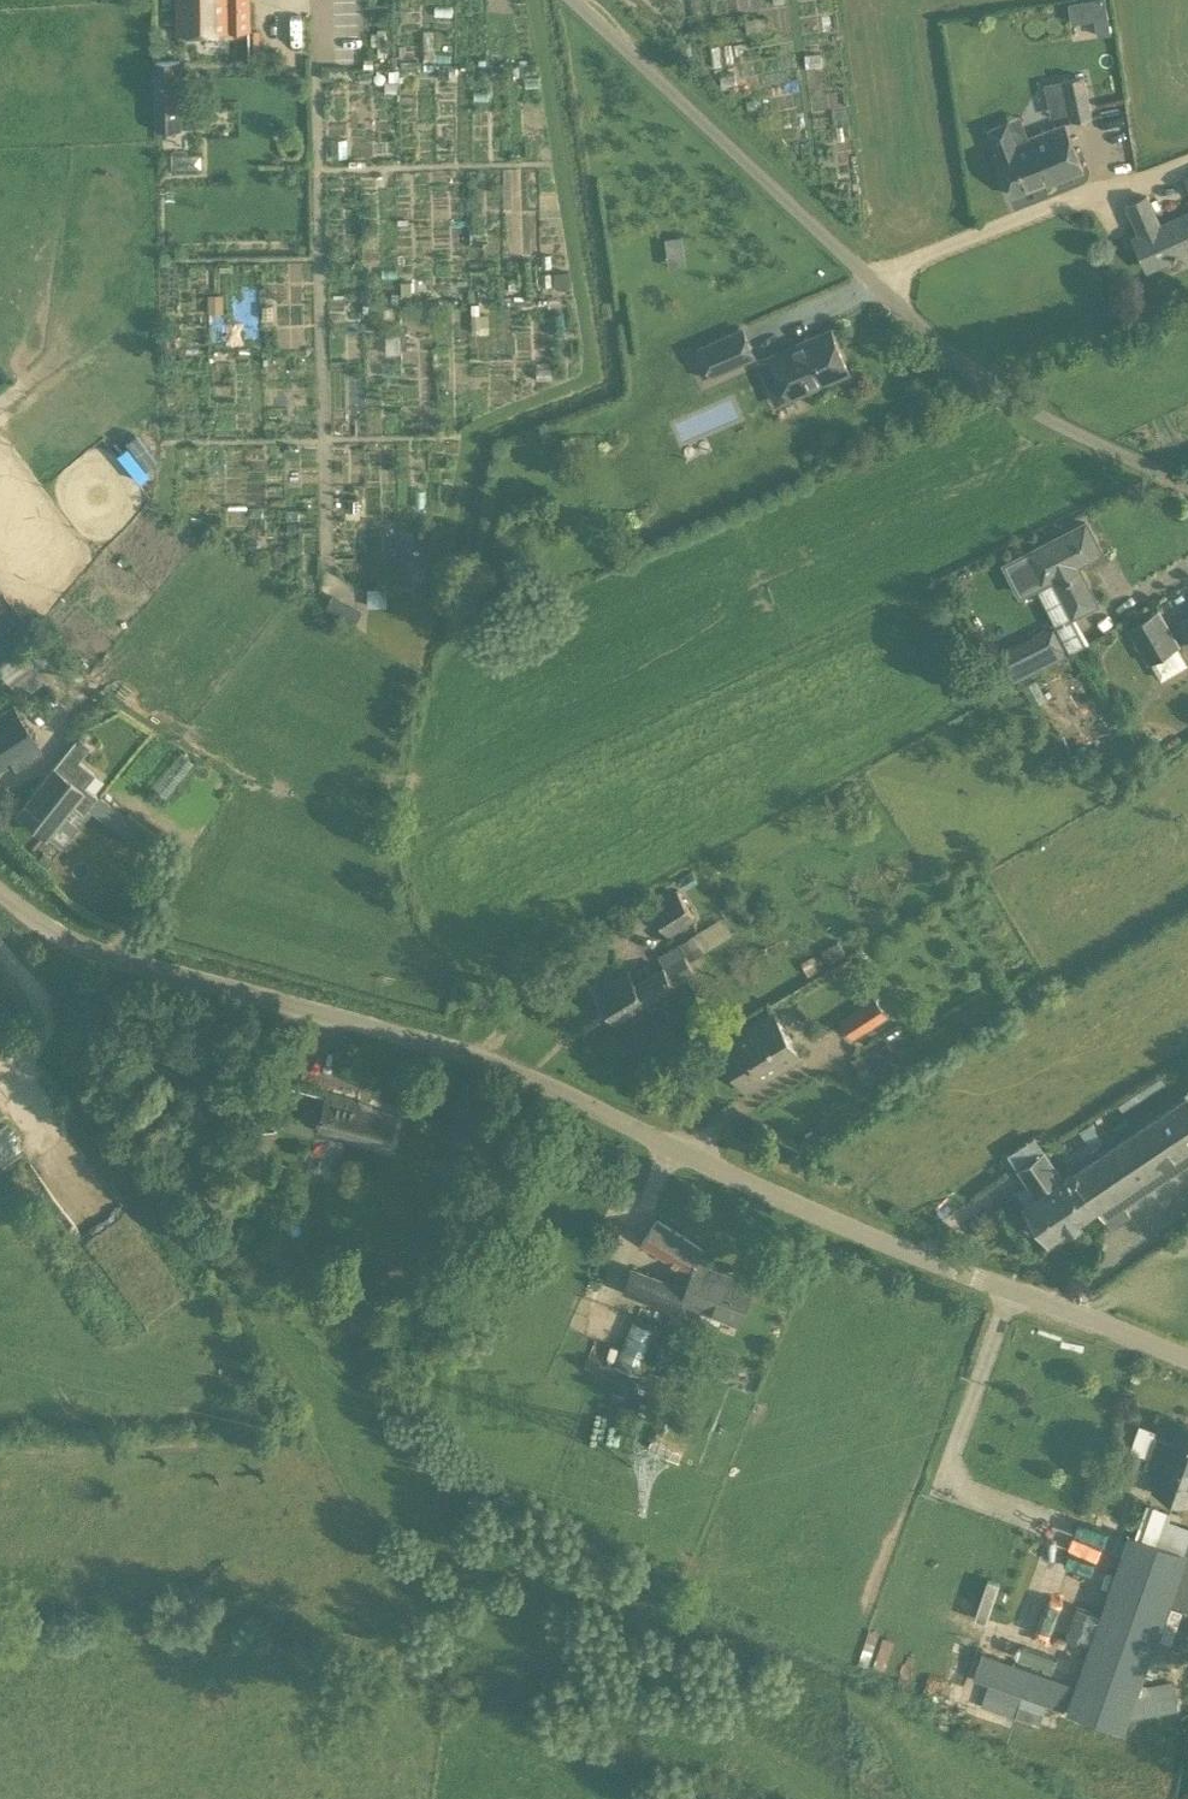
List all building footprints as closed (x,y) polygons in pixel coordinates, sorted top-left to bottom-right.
[(178,31),(249,30),(248,0),(177,0),(178,31)] [(1095,18),(1098,35),(1110,33),(1105,0),(1081,0),(1069,2),(1072,22),(1095,18)] [(183,129),(181,60),(155,60),(157,130),(183,129)] [(1094,116),(1086,75),(1063,80),(1072,121),(1094,116)] [(1065,122),(1030,136),(1021,115),(988,128),(998,151),(996,152),(1013,195),(1047,181),(1048,184),(1084,170),(1065,122)] [(1146,245),(1140,248),(1149,268),(1178,255),(1177,252),(1187,247),(1187,213),(1161,225),(1148,195),(1128,204),(1146,245)] [(742,327),(698,346),(709,373),(754,354),(742,327)] [(830,328),(770,354),(788,396),(848,370),(830,328)] [(1078,564),(1101,553),(1085,521),(1004,563),(1019,594),(1053,577),(1073,614),(1097,602),(1078,564)] [(1149,664),(1152,662),(1162,679),(1187,664),(1187,663),(1178,646),(1181,645),(1161,609),(1128,628),(1149,664)] [(1030,676),(1089,642),(1073,615),(1047,628),(1047,627),(1015,644),(1017,648),(1008,653),(1015,666),(1023,662),(1030,676)] [(30,674),(58,650),(41,630),(13,656),(0,668),(18,688),(31,676),(30,674)] [(11,762),(14,768),(41,751),(13,705),(0,713),(0,769),(11,762)] [(90,745),(79,736),(44,780),(42,778),(15,810),(45,833),(70,802),(83,813),(87,807),(107,822),(117,809),(85,785),(95,772),(79,760),(90,745)] [(670,935),(697,918),(679,890),(667,898),(662,890),(649,898),(654,906),(652,907),(670,935)] [(678,943),(685,954),(689,961),(717,944),(706,926),(678,943)] [(829,963),(846,953),(839,940),(821,950),(829,963)] [(612,1019),(695,971),(689,961),(685,954),(640,979),(641,982),(637,984),(628,968),(598,985),(601,990),(598,992),(600,997),(598,1000),(602,1006),(605,1006),(612,1019)] [(814,954),(802,961),(809,975),(822,968),(814,954)] [(887,1015),(876,998),(843,1019),(854,1037),(887,1015)] [(16,1032),(0,1011),(0,1045),(16,1032)] [(726,1051),(723,1053),(741,1083),(745,1080),(749,1087),(800,1056),(772,1011),(721,1042),(726,1051)] [(1187,1162),(1187,1095),(1100,1153),(1091,1140),(1064,1158),(1073,1172),(1064,1178),(1045,1150),(1019,1168),(1037,1196),(1026,1203),(1050,1238),(1096,1207),(1110,1228),(1130,1214),(1124,1205),(1187,1162)] [(320,1129),(346,1136),(389,1148),(398,1114),(330,1096),(320,1129)] [(323,1108),(306,1104),(303,1117),(319,1122),(323,1108)] [(221,1193),(212,1182),(195,1195),(204,1206),(221,1193)] [(657,1218),(641,1242),(691,1274),(686,1286),(632,1266),(623,1291),(679,1312),(682,1303),(739,1325),(755,1283),(696,1260),(704,1248),(657,1218)] [(635,1314),(616,1364),(643,1375),(633,1401),(626,1398),(621,1410),(636,1415),(640,1404),(650,1408),(652,1404),(647,1402),(654,1384),(648,1382),(650,1376),(645,1374),(664,1325),(662,1324),(666,1312),(653,1306),(648,1319),(635,1314)] [(662,1353),(660,1353),(657,1354),(655,1355),(654,1357),(653,1359),(653,1361),(653,1364),(654,1366),(656,1367),(658,1368),(661,1369),(663,1368),(665,1367),(667,1365),(668,1363),(668,1360),(667,1358),(666,1356),(664,1354),(662,1353)] [(1158,1472),(1152,1489),(1187,1502),(1187,1422),(1182,1420),(1174,1441),(1154,1435),(1143,1467),(1158,1472)] [(1186,1549),(1185,1553),(1130,1533),(1077,1684),(983,1650),(974,1676),(1068,1709),(1125,1729),(1128,1718),(1136,1698),(1137,1695),(1140,1685),(1170,1602),(1187,1609),(1187,1550),(1186,1549)] [(1054,1594),(1041,1630),(1075,1642),(1088,1607),(1054,1594)] [(1154,1714),(1179,1709),(1176,1690),(1151,1695),(1154,1714)]
